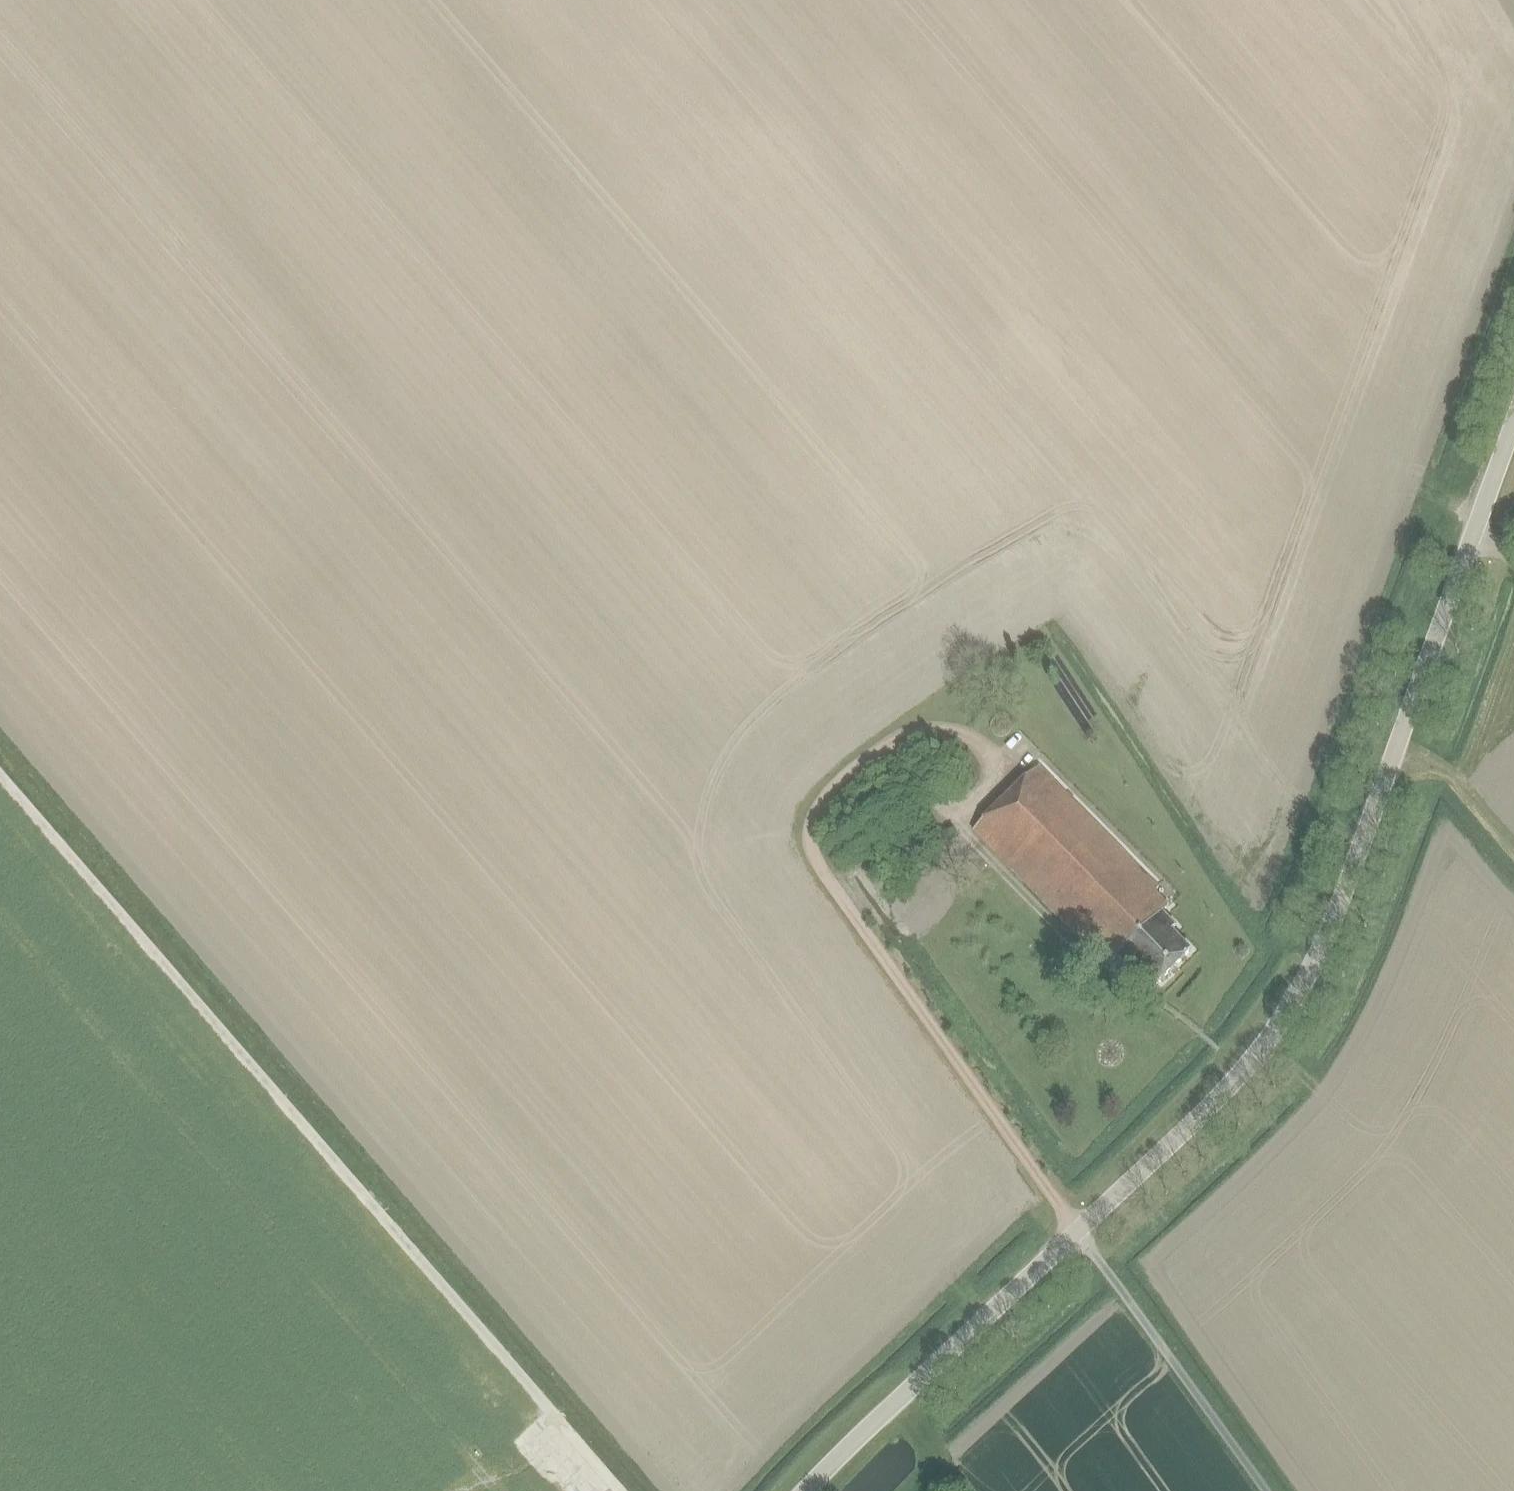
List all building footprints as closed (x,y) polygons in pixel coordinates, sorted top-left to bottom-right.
[(1155,986),(1191,951),(1172,932),(1176,928),(1162,913),(1169,906),(1154,891),(1158,887),(1039,765),(973,830),(1089,949),(1094,944),(1111,962),(1117,956),(1132,971),(1136,966),(1155,986)] [(1086,981),(1095,972),(1086,963),(1077,972),(1086,981)]
